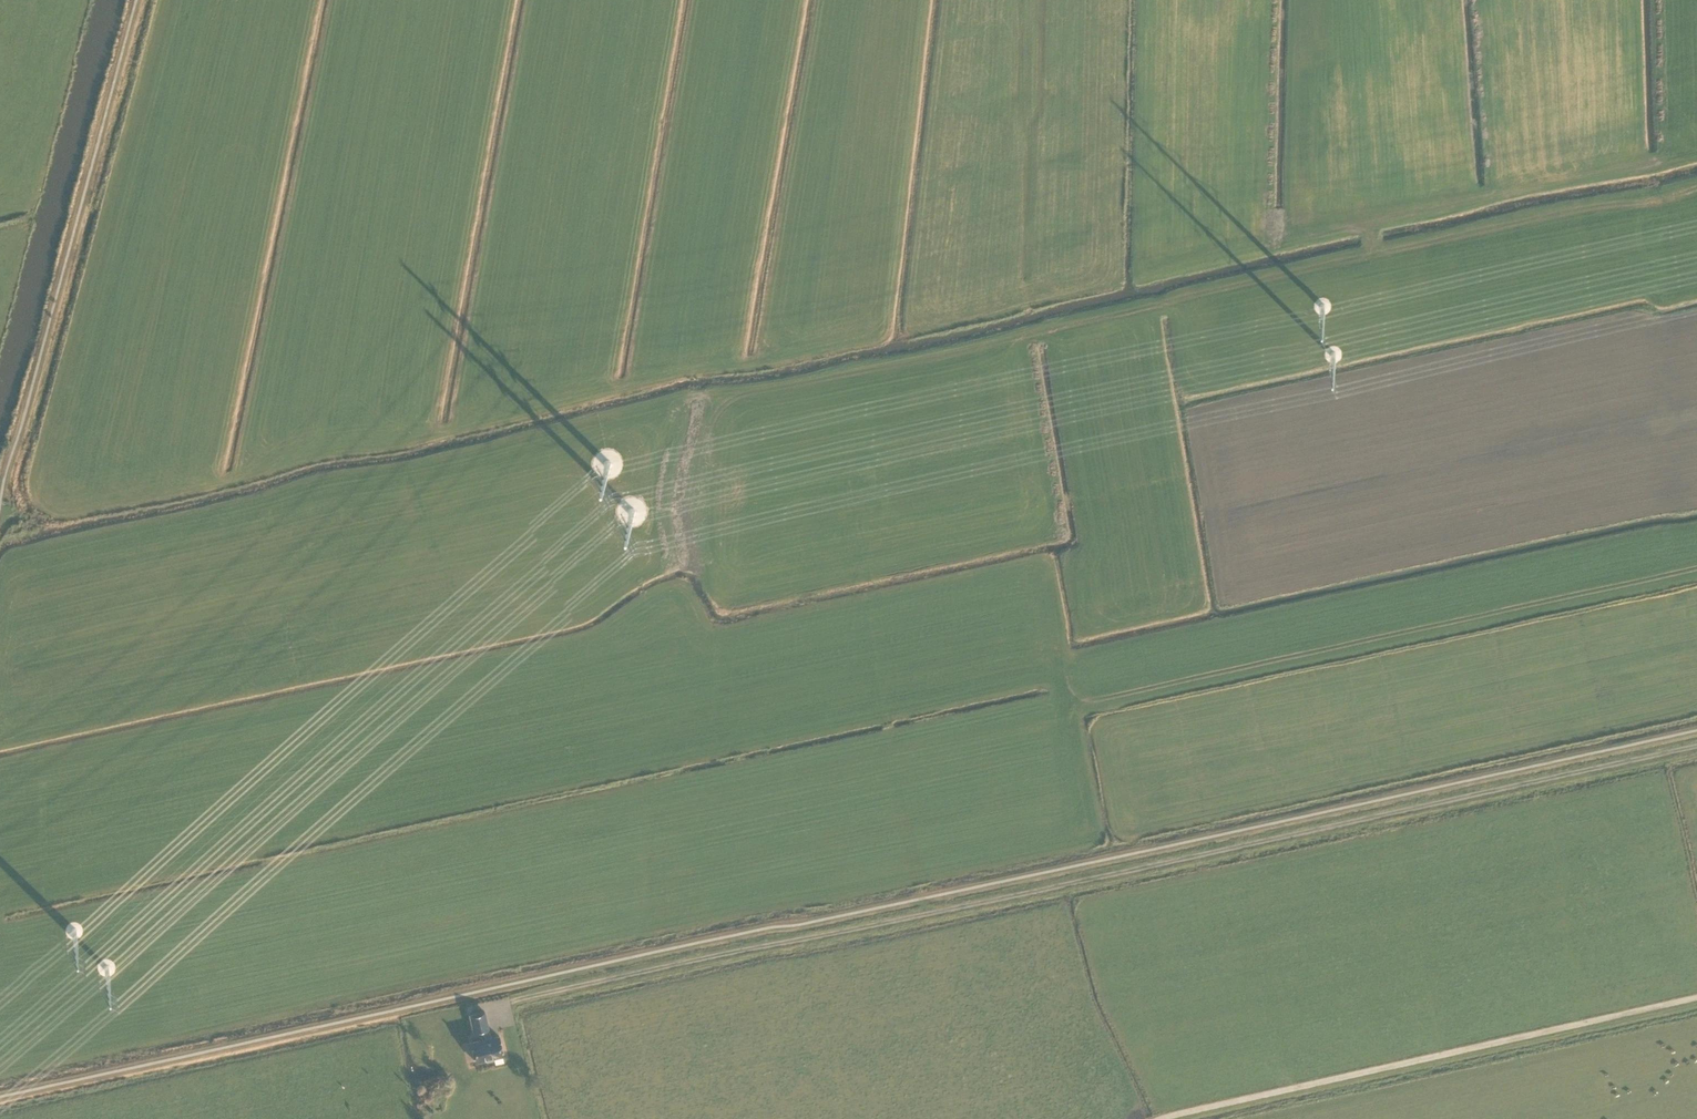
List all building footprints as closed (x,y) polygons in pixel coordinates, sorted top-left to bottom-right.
[(487,1031),(488,1030),(484,1011),(470,1014),(474,1034),(478,1033),(479,1039),(471,1041),(475,1061),(485,1059),(487,1060),(492,1059),(493,1057),(503,1055),(499,1035),(488,1037),(487,1031)]
